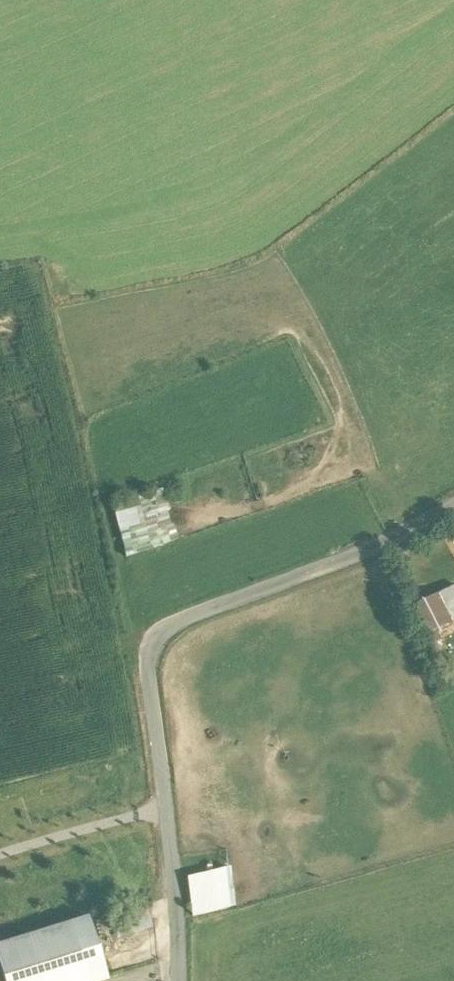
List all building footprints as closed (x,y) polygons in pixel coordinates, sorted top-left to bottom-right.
[(108,513),(117,559),(145,553),(136,507),(108,513)] [(430,593),(408,604),(422,634),(445,622),(430,593)] [(238,875),(193,883),(200,922),(245,914),(238,875)] [(85,919),(0,946),(0,980),(104,980),(85,919)]
